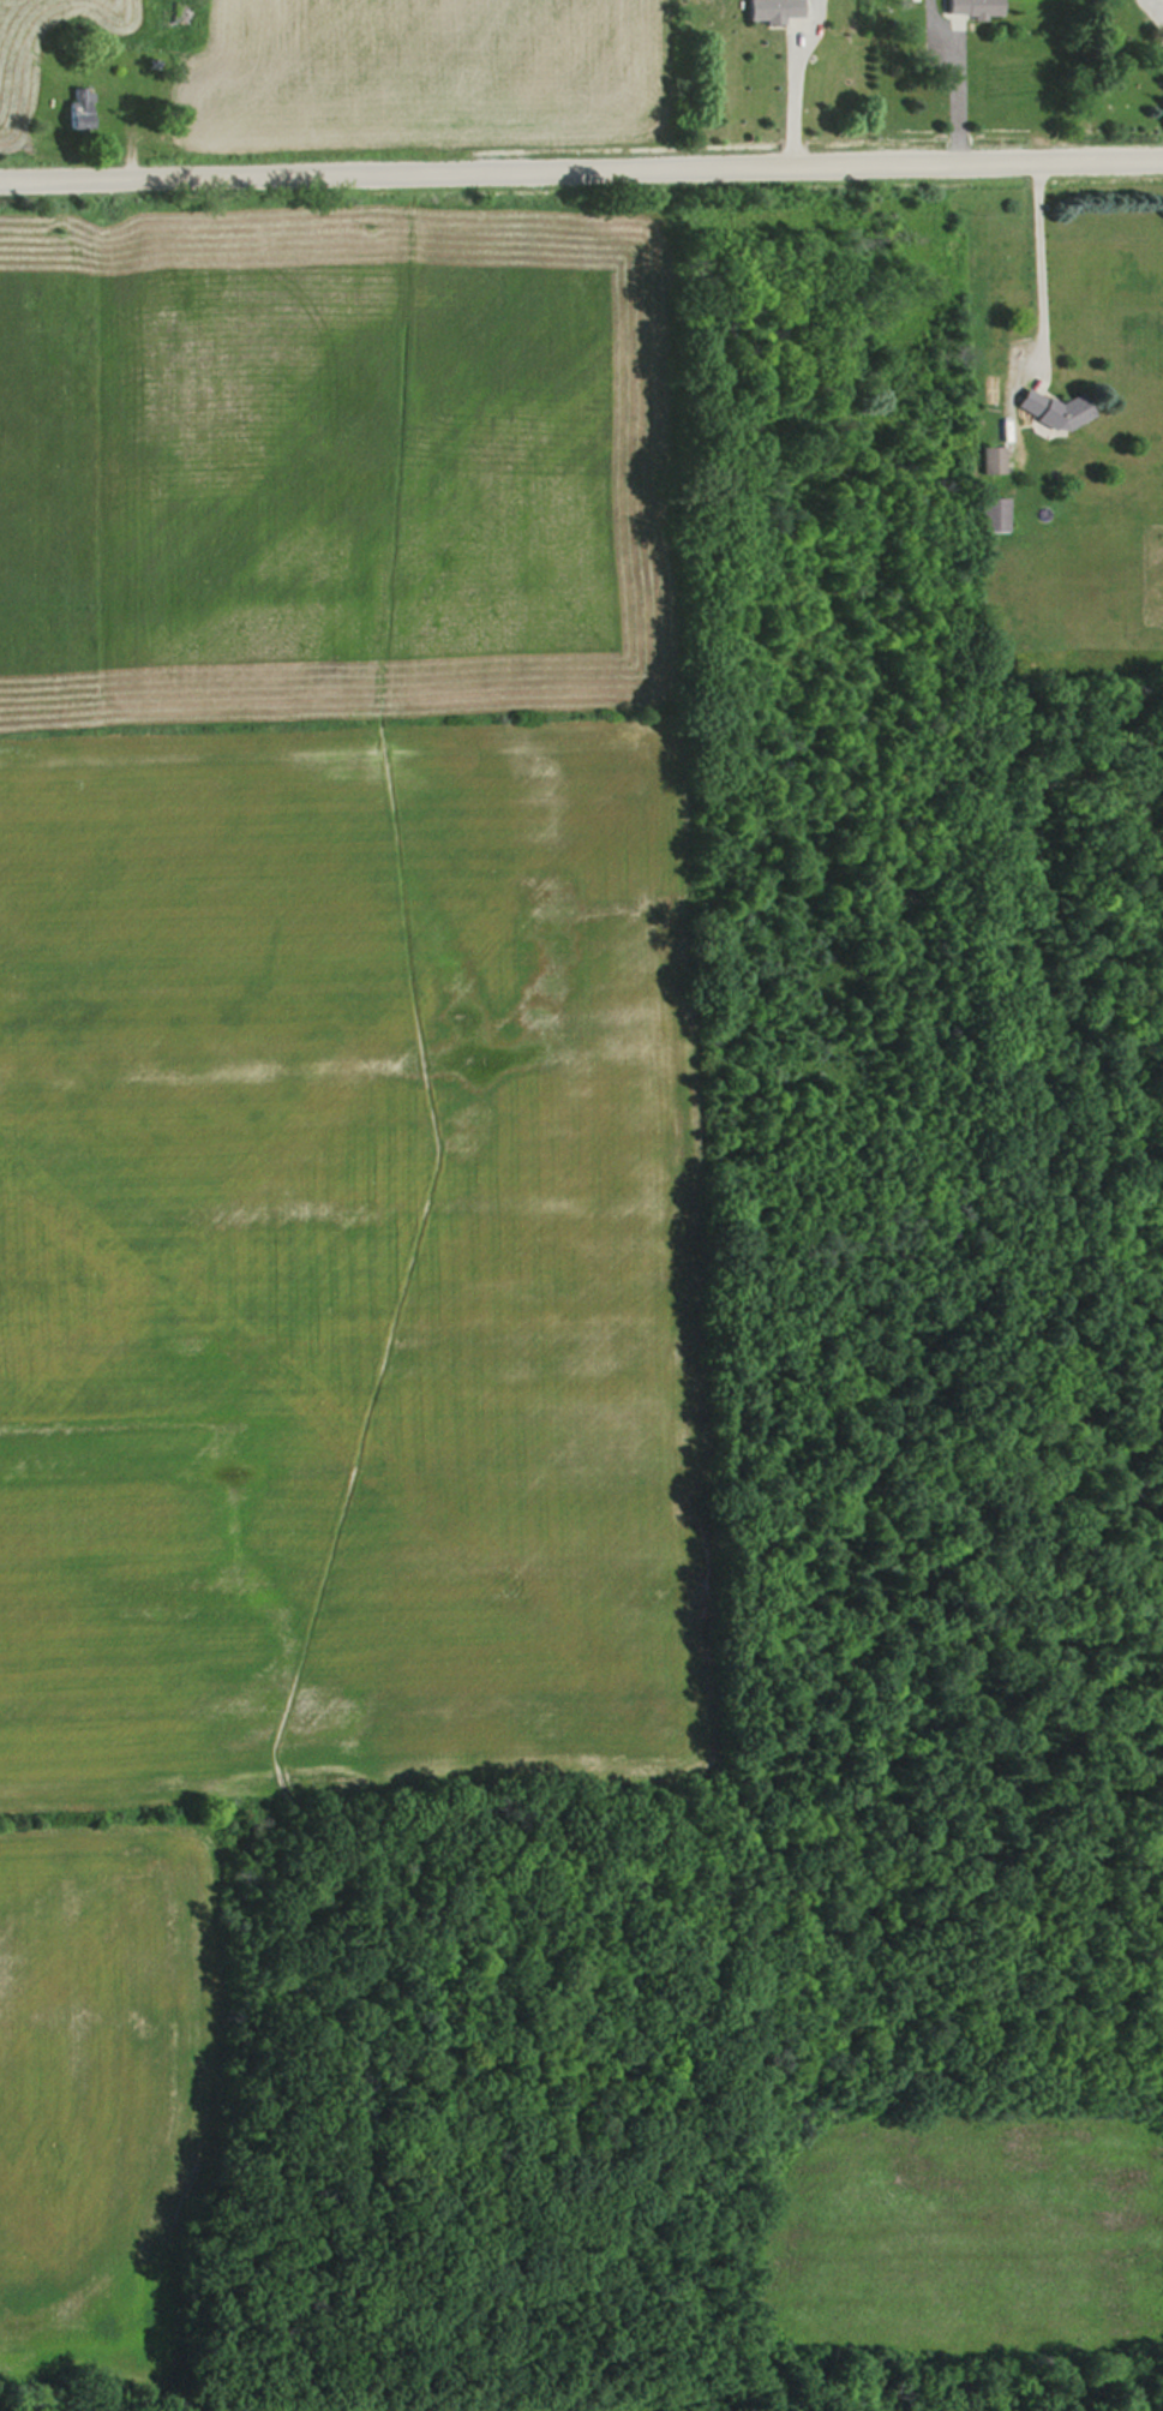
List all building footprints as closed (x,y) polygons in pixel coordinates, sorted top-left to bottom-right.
[(740,20),(795,20),(795,0),(740,0),(740,20)] [(939,16),(996,16),(996,0),(939,0),(939,16)] [(62,100),(62,128),(86,128),(86,87),(72,87),(72,100),(62,100)] [(1087,413),(1075,392),(1052,405),(1046,394),(1034,401),(1027,390),(1017,395),(1042,439),(1087,413)] [(998,472),(998,447),(979,446),(978,472),(998,472)] [(974,531),(1001,531),(1001,496),(974,496),(974,531)]
